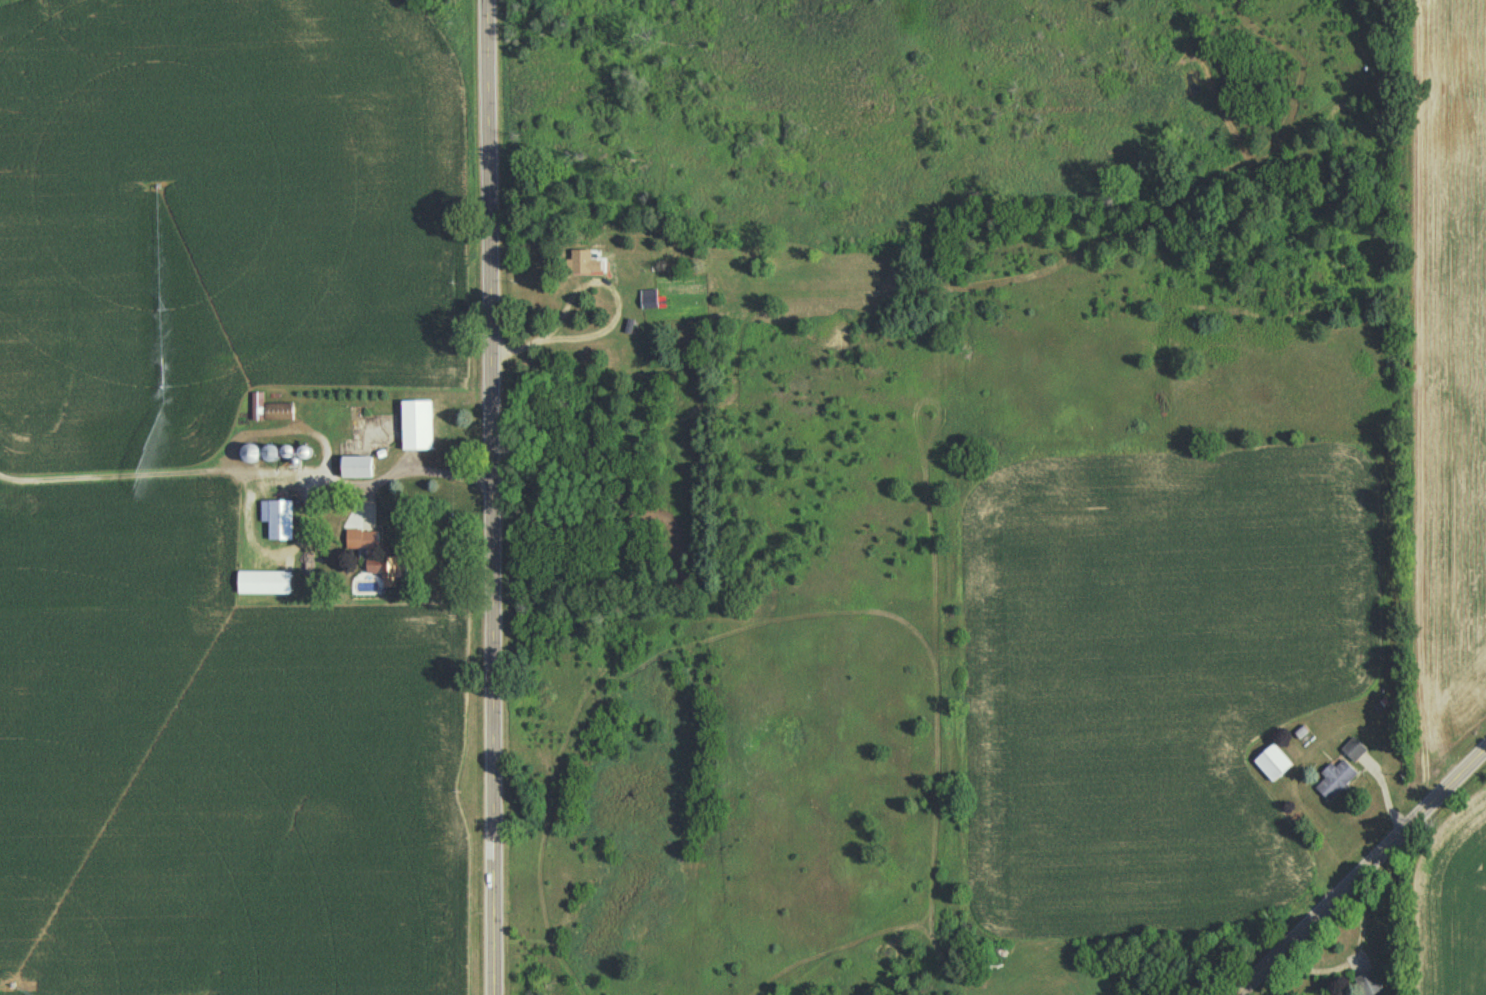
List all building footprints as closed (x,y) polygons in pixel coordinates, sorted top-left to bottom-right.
[(570,276),(591,276),(591,252),(570,252),(570,276)] [(659,309),(656,291),(640,293),(643,311),(659,309)] [(293,406),(262,406),(262,396),(252,396),(252,423),(293,423),(293,406)] [(432,403),(402,403),(402,452),(432,452),(432,403)] [(242,450),(247,466),(260,462),(256,446),(242,450)] [(262,457),(272,465),(281,453),(271,446),(262,457)] [(372,481),(372,459),(343,459),(343,481),(372,481)] [(293,542),(293,502),(262,502),(262,523),(269,523),(269,542),(293,542)] [(378,534),(360,534),(360,551),(367,551),(368,575),(384,575),(384,589),(397,589),(397,579),(408,579),(408,559),(378,559),(378,534)] [(292,573),(239,573),(239,596),(292,596),(292,573)] [(1366,752),(1354,740),(1342,752),(1354,764),(1366,752)] [(1254,763),(1272,785),(1293,768),(1275,746),(1254,763)] [(1336,770),(1331,765),(1321,776),(1326,780),(1315,791),(1330,805),(1357,776),(1343,762),(1336,770)] [(1379,976),(1354,976),(1354,994),(1379,994),(1379,976)]
